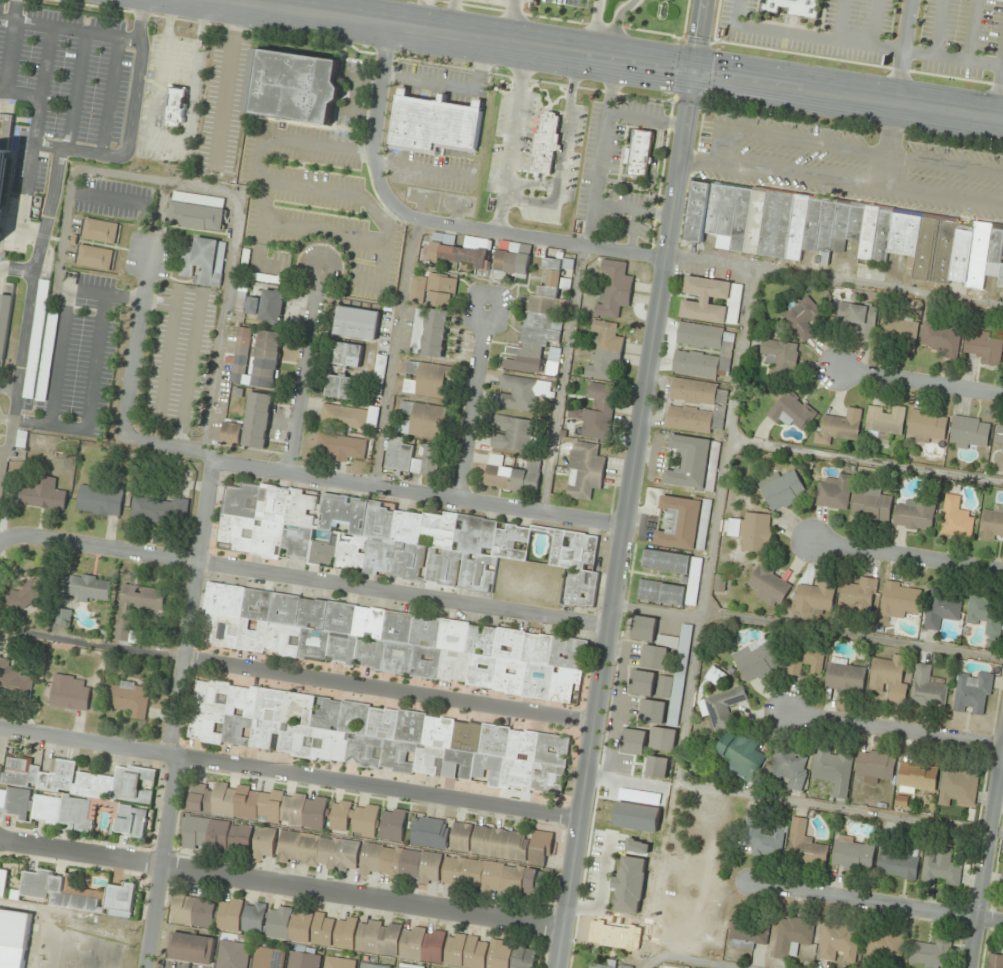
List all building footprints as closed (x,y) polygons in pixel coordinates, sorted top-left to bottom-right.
[(820,0),(768,0),(767,4),(763,4),(762,11),(777,13),(779,6),(789,8),(788,15),(817,19),(820,0)] [(245,113),(330,125),(333,104),(340,99),(342,88),(337,82),(340,61),(255,48),(245,113)] [(168,85),(187,88),(184,104),(186,104),(185,110),(183,110),(182,118),(183,118),(183,123),(178,122),(177,128),(164,126),(165,121),(164,120),(166,107),(165,107),(168,85)] [(388,147),(434,155),(435,146),(474,152),(482,100),(473,99),(472,107),(444,103),(445,95),(440,94),(439,101),(406,96),(407,87),(397,86),(388,147)] [(546,112),(556,113),(555,116),(559,116),(557,134),(559,135),(556,152),(554,151),(550,175),(532,172),(535,157),(532,156),(536,134),(539,135),(542,114),(545,115),(546,112)] [(13,116),(0,211),(0,150),(4,121),(0,121),(0,114),(13,116)] [(633,129),(652,132),(645,178),(626,175),(628,165),(622,164),(624,148),(631,149),(632,137),(630,137),(631,131),(633,131),(633,129)] [(689,178),(710,181),(702,232),(701,243),(680,239),(688,184),(689,178)] [(710,181),(724,183),(716,234),(702,232),(710,181)] [(724,183),(739,185),(729,250),(714,248),(716,234),(724,183)] [(739,185),(752,187),(742,253),(729,250),(739,185)] [(752,187),(752,186),(767,188),(757,255),(742,253),(752,187)] [(767,188),(795,192),(785,259),(757,255),(767,188)] [(795,192),(809,194),(800,249),(799,261),(785,259),(795,192)] [(169,226),(224,232),(227,199),(173,193),(169,226)] [(809,194),(823,196),(814,252),(800,249),(809,194)] [(823,196),(837,198),(829,250),(827,266),(820,265),(822,255),(819,255),(819,252),(814,252),(823,196)] [(837,198),(850,201),(844,239),(842,252),(829,250),(837,198)] [(850,201),(865,203),(859,241),(844,239),(850,201)] [(865,203),(879,205),(869,266),(855,263),(859,241),(865,203)] [(879,205),(893,207),(893,208),(886,252),(883,268),(869,266),(879,205)] [(893,208),(921,213),(912,269),(904,268),(906,255),(886,252),(893,208)] [(921,213),(940,216),(929,281),(911,278),(912,269),(921,213)] [(940,216),(957,218),(957,223),(948,280),(947,284),(929,281),(940,216)] [(84,218),(117,224),(113,244),(81,238),(84,218)] [(973,225),(974,222),(991,224),(983,275),(981,289),(964,286),(965,282),(973,225)] [(991,222),(1002,224),(1002,244),(998,277),(983,275),(991,224),(991,222)] [(957,223),(973,225),(965,282),(948,280),(957,223)] [(487,268),(490,240),(467,237),(466,247),(457,246),(458,236),(432,233),(429,261),(487,268)] [(221,288),(228,242),(196,237),(195,248),(184,246),(180,276),(198,278),(197,285),(221,288)] [(528,278),(533,246),(500,241),(495,273),(528,278)] [(79,244),(112,250),(108,271),(76,265),(79,244)] [(541,373),(544,347),(550,348),(547,373),(558,374),(567,300),(560,299),(561,290),(571,292),(575,255),(549,252),(544,286),(540,285),(538,296),(529,295),(522,348),(507,345),(504,369),(541,373)] [(602,260),(625,263),(623,276),(631,277),(627,307),(618,305),(616,318),(592,315),(594,303),(601,304),(602,300),(598,300),(599,292),(603,293),(604,285),(600,284),(601,277),(606,278),(606,271),(600,270),(602,260)] [(453,308),(458,278),(414,271),(409,302),(453,308)] [(686,276),(730,283),(728,300),(683,293),(686,276)] [(38,279),(49,281),(32,399),(22,398),(38,279)] [(263,289),(274,291),(275,289),(280,290),(280,292),(283,293),(281,300),(283,301),(281,317),(279,316),(278,324),(275,324),(275,326),(268,325),(268,322),(257,321),(263,289)] [(3,360),(12,296),(0,294),(0,360),(3,360)] [(803,342),(814,332),(806,323),(809,320),(813,324),(823,315),(805,295),(781,317),(803,342)] [(244,301),(247,302),(248,296),(259,298),(256,316),(244,314),(245,309),(243,308),(244,301)] [(682,300),(726,307),(724,324),(679,317),(682,300)] [(871,339),(855,336),(856,328),(834,324),(837,301),(851,303),(850,304),(863,306),(863,302),(877,304),(871,339)] [(332,334),(337,306),(378,312),(374,340),(332,334)] [(415,306),(425,308),(418,354),(408,352),(415,306)] [(57,312),(47,310),(34,400),(44,402),(57,312)] [(917,321),(880,316),(877,335),(892,337),(892,340),(914,343),(917,321)] [(592,320),(616,324),(614,337),(623,338),(618,368),(609,366),(607,379),(583,376),(585,364),(592,365),(593,361),(589,361),(590,353),(594,354),(595,343),(592,343),(593,336),(596,337),(597,332),(591,331),(592,320)] [(922,320),(934,322),(933,327),(948,329),(949,320),(961,322),(956,360),(943,358),(944,350),(918,347),(922,320)] [(678,322),(723,328),(720,350),(675,343),(678,322)] [(237,327),(251,329),(243,384),(229,382),(237,327)] [(988,338),(1002,340),(999,365),(978,362),(979,357),(975,356),(975,354),(961,352),(965,329),(988,332),(988,338)] [(254,338),(256,339),(258,330),(281,334),(280,343),(279,343),(277,352),(278,352),(276,370),(277,370),(276,379),(275,379),(273,389),(250,385),(247,384),(248,376),(247,375),(250,356),(251,357),(254,338)] [(760,338),(798,344),(794,371),(773,368),(773,366),(764,365),(765,354),(758,353),(760,338)] [(358,367),(361,346),(330,341),(327,363),(340,364),(340,367),(347,368),(347,366),(358,367)] [(674,350),(718,357),(715,378),(671,372),(674,350)] [(375,354),(386,356),(379,397),(369,396),(375,354)] [(406,378),(403,393),(449,400),(454,367),(408,360),(406,378)] [(327,374),(338,375),(338,373),(345,375),(345,377),(356,379),(353,400),(323,396),(327,374)] [(497,407),(538,413),(540,398),(552,399),(555,382),(502,374),(497,407)] [(672,377),(716,384),(713,406),(669,399),(672,377)] [(610,441),(619,387),(588,382),(584,408),(572,406),(570,418),(584,420),(582,437),(610,441)] [(764,415),(786,389),(798,398),(796,400),(802,405),(804,403),(816,413),(801,432),(790,423),(787,427),(779,420),(775,424),(764,415)] [(249,392),(272,395),(271,405),(269,405),(268,413),(269,413),(267,431),(266,431),(264,439),(265,439),(264,449),(242,445),(249,392)] [(399,418),(397,433),(443,440),(448,406),(402,400),(399,418)] [(321,404),(366,410),(363,430),(318,423),(321,404)] [(867,405),(881,407),(880,413),(889,414),(891,405),(904,407),(900,436),(877,432),(876,439),(866,437),(867,430),(863,430),(867,405)] [(367,406),(377,407),(374,428),(364,426),(367,406)] [(668,406),(712,413),(709,433),(665,427),(668,406)] [(822,415),(844,418),(846,407),(861,409),(856,441),(830,437),(829,446),(812,443),(813,432),(819,432),(822,415)] [(907,408),(937,413),(936,416),(946,417),(943,440),(928,438),(927,444),(902,440),(907,408)] [(529,454),(535,421),(496,414),(491,447),(529,454)] [(952,415),(978,419),(978,422),(989,424),(986,447),(967,444),(966,450),(954,448),(955,443),(948,442),(952,415)] [(224,422),(242,425),(239,447),(220,444),(224,422)] [(996,424),(1002,425),(1002,452),(1000,452),(1001,444),(993,443),(996,424)] [(317,433),(366,440),(363,460),(346,457),(346,463),(328,460),(329,454),(315,452),(317,433)] [(702,489),(710,441),(670,435),(668,448),(684,450),(680,472),(664,470),(662,483),(702,489)] [(385,470),(439,478),(443,448),(424,446),(422,460),(412,458),(415,440),(390,437),(385,470)] [(566,498),(590,501),(592,491),(603,492),(607,458),(598,457),(600,444),(573,441),(566,498)] [(538,495),(543,463),(528,461),(526,470),(503,466),(505,456),(489,453),(484,487),(538,495)] [(756,484),(776,472),(779,477),(793,469),(805,492),(795,498),(797,500),(783,508),(781,505),(771,511),(756,484)] [(813,506),(846,511),(851,476),(837,474),(837,479),(824,477),(823,483),(817,482),(813,506)] [(23,486),(20,505),(65,510),(68,491),(57,489),(58,478),(42,476),(41,487),(23,486)] [(120,518),(125,490),(82,483),(77,510),(120,518)] [(217,553),(494,591),(498,558),(528,562),(532,533),(554,536),(550,566),(567,568),(562,604),(595,609),(600,574),(595,573),(600,534),(243,485),(242,489),(226,487),(217,553)] [(850,517),(862,519),(862,520),(887,524),(891,496),(879,495),(880,489),(862,486),(861,494),(853,493),(850,517)] [(938,533),(970,538),(973,518),(967,517),(968,511),(957,509),(959,496),(944,494),(938,533)] [(190,501),(134,495),(132,519),(188,525),(190,501)] [(693,550),(701,502),(661,495),(659,509),(678,512),(675,534),(655,531),(653,544),(693,550)] [(892,525),(904,527),(904,528),(917,530),(917,529),(930,531),(934,504),(905,500),(904,505),(895,504),(892,525)] [(993,504),(1002,505),(1002,539),(998,539),(998,536),(993,535),(992,541),(977,538),(982,509),(992,511),(993,504)] [(743,512),(769,515),(768,527),(771,528),(769,545),(766,545),(765,553),(740,550),(743,512)] [(644,549),(689,556),(687,574),(642,567),(644,549)] [(761,560),(774,569),(771,574),(791,585),(779,605),(774,603),(771,607),(754,597),(757,592),(746,585),(761,560)] [(112,579),(72,573),(69,598),(108,604),(112,579)] [(714,574),(725,575),(723,592),(711,591),(714,574)] [(7,601),(22,615),(47,590),(32,576),(7,601)] [(841,582),(857,584),(858,576),(876,579),(871,612),(854,610),(855,606),(838,603),(841,582)] [(796,584),(816,587),(818,578),(834,581),(829,611),(821,610),(820,615),(792,611),(796,584)] [(639,579),(662,583),(662,584),(685,588),(682,606),(636,599),(639,579)] [(878,616),(902,619),(904,612),(917,614),(920,590),(898,586),(899,582),(883,580),(878,616)] [(206,582),(244,588),(239,618),(205,613),(206,609),(202,609),(206,582)] [(167,591),(124,584),(115,640),(131,642),(137,608),(163,612),(167,591)] [(922,629),(938,631),(939,618),(958,621),(961,599),(941,596),(942,589),(928,587),(922,629)] [(244,588),(272,593),(267,622),(239,618),(244,588)] [(272,593),(299,597),(299,598),(295,626),(267,622),(272,593)] [(985,622),(983,634),(987,635),(987,640),(994,641),(995,636),(998,637),(1002,609),(1002,603),(986,601),(987,596),(975,594),(974,596),(968,595),(964,623),(977,625),(977,620),(985,622)] [(299,598),(313,600),(313,599),(327,601),(323,630),(315,629),(315,624),(307,623),(306,628),(301,627),(295,626),(299,598)] [(327,601),(356,605),(356,607),(351,635),(329,631),(323,630),(327,601)] [(356,607),(370,609),(370,608),(384,610),(379,640),(357,636),(351,635),(356,607)] [(70,626),(73,611),(57,609),(55,624),(70,626)] [(384,610),(412,615),(412,616),(408,644),(385,641),(379,640),(384,610)] [(205,613),(201,641),(214,643),(213,646),(234,649),(239,618),(205,613)] [(412,616),(426,618),(426,617),(441,619),(436,649),(428,648),(429,642),(420,641),(419,646),(413,645),(408,644),(412,616)] [(656,619),(634,616),(631,639),(652,643),(656,619)] [(239,618),(248,620),(246,630),(255,631),(257,621),(267,622),(263,651),(262,654),(234,649),(239,618)] [(441,619),(468,623),(468,625),(463,653),(441,649),(436,649),(441,619)] [(267,622),(295,626),(301,627),(299,638),(289,636),(287,645),(298,646),(296,659),(275,656),(276,653),(263,651),(267,622)] [(468,625),(484,627),(484,626),(497,628),(492,658),(482,656),(483,650),(475,649),(474,655),(470,654),(463,653),(468,625)] [(301,627),(306,628),(315,629),(323,630),(329,631),(328,636),(325,656),(325,660),(304,657),(303,660),(296,659),(298,646),(299,638),(301,627)] [(497,628),(497,627),(524,632),(524,633),(519,662),(497,659),(492,658),(497,628)] [(524,633),(538,635),(539,634),(553,636),(548,666),(525,663),(519,662),(524,633)] [(348,635),(351,635),(357,636),(357,639),(353,660),(352,668),(343,667),(344,663),(331,661),(332,657),(325,656),(328,636),(347,639),(348,635)] [(553,636),(587,642),(583,668),(579,667),(579,671),(559,668),(554,667),(548,666),(553,636)] [(746,683),(756,677),(758,680),(772,673),(770,670),(779,665),(766,642),(764,643),(762,638),(754,642),(730,655),(746,683)] [(357,639),(375,642),(376,639),(379,640),(385,641),(380,672),(372,670),(372,668),(360,666),(360,661),(353,660),(357,639)] [(385,641),(408,644),(413,645),(408,676),(380,672),(385,641)] [(800,674),(786,672),(790,642),(823,646),(819,677),(808,676),(809,665),(801,664),(800,674)] [(428,648),(419,646),(413,645),(408,676),(436,680),(441,649),(436,649),(428,648)] [(644,645),(667,649),(664,671),(640,667),(644,645)] [(441,649),(463,653),(470,654),(465,683),(451,680),(451,682),(436,680),(441,649)] [(470,654),(474,655),(482,656),(492,658),(497,659),(492,689),(465,684),(465,683),(470,654)] [(904,656),(900,683),(906,684),(903,703),(886,701),(889,684),(882,683),(881,691),(867,689),(871,658),(891,661),(892,654),(904,656)] [(834,690),(823,688),(827,662),(830,662),(830,657),(845,659),(844,665),(864,668),(861,693),(850,691),(849,696),(834,693),(834,690)] [(28,698),(0,693),(0,658),(8,659),(7,666),(19,668),(18,676),(32,678),(28,698)] [(497,659),(519,662),(525,663),(520,696),(504,693),(505,692),(492,690),(492,689),(497,659)] [(947,685),(927,682),(930,665),(914,662),(907,704),(913,705),(925,707),(925,706),(943,708),(947,685)] [(548,666),(525,663),(520,696),(520,697),(548,701),(553,673),(554,667),(548,666)] [(703,678),(711,666),(726,676),(717,688),(703,678)] [(553,673),(558,674),(559,668),(579,671),(582,671),(576,705),(548,701),(553,673)] [(629,694),(651,697),(654,674),(632,670),(629,694)] [(982,715),(985,695),(989,695),(992,674),(977,672),(976,678),(968,677),(968,674),(957,673),(952,704),(951,711),(963,712),(963,707),(971,708),(970,713),(982,715)] [(53,673),(73,676),(72,679),(83,681),(82,687),(89,688),(86,711),(48,706),(53,673)] [(229,686),(229,683),(208,679),(208,683),(195,681),(190,708),(225,714),(229,686)] [(108,685),(119,686),(119,681),(133,683),(132,686),(141,687),(140,689),(148,691),(143,721),(127,719),(128,712),(104,708),(108,685)] [(229,686),(249,689),(249,686),(257,687),(253,718),(242,716),(243,709),(234,708),(232,715),(225,714),(229,686)] [(713,733),(735,726),(731,712),(728,713),(726,707),(746,700),(742,686),(700,699),(700,700),(696,702),(701,717),(707,715),(713,733)] [(257,687),(285,692),(281,723),(253,718),(257,687)] [(285,692),(313,696),(310,714),(308,727),(300,726),(301,718),(292,717),(291,724),(281,723),(285,692)] [(310,714),(315,715),(318,697),(330,699),(329,701),(341,702),(337,727),(330,726),(329,730),(314,728),(308,727),(310,714)] [(665,703),(641,699),(638,722),(661,725),(665,703)] [(341,702),(341,701),(369,705),(369,708),(365,736),(354,734),(348,733),(336,731),(337,727),(341,702)] [(190,708),(225,714),(223,724),(213,723),(212,733),(221,734),(220,743),(220,745),(199,742),(199,740),(186,737),(190,708)] [(369,708),(383,710),(383,709),(397,711),(393,740),(383,738),(365,736),(369,708)] [(397,711),(397,709),(426,713),(425,716),(421,744),(417,744),(393,740),(397,711)] [(225,714),(232,715),(242,716),(253,718),(251,729),(242,728),(240,737),(249,739),(248,747),(220,743),(221,734),(223,724),(225,714)] [(425,716),(440,719),(440,717),(454,720),(453,721),(449,749),(444,748),(424,745),(421,744),(425,716)] [(253,718),(281,723),(279,735),(271,734),(268,750),(248,747),(249,739),(251,729),(253,718)] [(453,721),(468,723),(468,722),(481,724),(477,753),(474,752),(449,749),(453,721)] [(281,723),(291,724),(300,726),(308,727),(314,728),(313,738),(311,748),(310,759),(290,756),(290,753),(276,751),(279,735),(281,723)] [(481,724),(481,723),(510,728),(510,730),(505,757),(503,757),(477,753),(481,724)] [(672,753),(676,731),(652,727),(648,749),(672,753)] [(314,728),(329,730),(336,731),(348,733),(347,738),(344,762),(315,758),(315,760),(310,759),(311,748),(321,749),(322,739),(313,738),(314,728)] [(645,732),(623,729),(620,753),(642,756),(645,732)] [(510,730),(524,732),(524,731),(538,733),(533,762),(517,759),(505,757),(510,730)] [(737,733),(747,739),(749,735),(759,741),(754,750),(764,756),(748,783),(724,769),(729,761),(713,752),(726,731),(735,736),(737,733)] [(538,733),(569,738),(565,767),(533,762),(538,733)] [(347,738),(353,739),(354,734),(365,736),(383,738),(381,748),(373,747),(371,759),(379,760),(378,767),(378,770),(357,767),(357,764),(344,762),(347,738)] [(383,738),(393,740),(417,744),(416,747),(415,753),(406,751),(404,762),(413,764),(412,772),(412,775),(391,772),(392,769),(378,767),(379,760),(381,748),(383,738)] [(416,747),(424,749),(424,745),(444,748),(442,759),(434,758),(433,767),(436,767),(434,777),(429,776),(429,775),(412,772),(413,764),(415,753),(416,747)] [(802,769),(805,770),(804,773),(805,774),(799,792),(785,787),(787,779),(780,776),(779,780),(766,776),(776,746),(806,756),(802,769)] [(830,797),(845,799),(851,755),(837,753),(836,755),(828,754),(829,749),(814,746),(809,778),(833,781),(830,797)] [(444,748),(449,749),(474,752),(470,777),(469,781),(440,777),(442,759),(444,748)] [(857,751),(867,753),(868,750),(888,753),(887,756),(895,757),(891,780),(876,778),(876,784),(861,782),(862,776),(853,775),(857,751)] [(474,752),(477,753),(503,757),(498,789),(487,787),(487,784),(486,784),(488,771),(484,770),(482,779),(470,777),(474,752)] [(498,789),(503,757),(505,757),(517,759),(515,767),(532,769),(529,791),(529,793),(521,792),(521,790),(508,787),(507,790),(498,789)] [(77,768),(78,762),(55,760),(54,773),(45,772),(28,759),(13,758),(4,770),(0,767),(0,810),(31,812),(33,789),(65,792),(65,797),(36,795),(33,821),(70,824),(91,839),(94,801),(153,806),(154,790),(145,789),(146,781),(157,782),(158,775),(77,768)] [(898,792),(913,794),(913,789),(933,792),(937,767),(926,765),(926,763),(912,760),(911,763),(899,761),(899,763),(896,762),(892,784),(896,784),(895,786),(898,786),(898,792)] [(533,762),(565,767),(560,796),(529,791),(532,769),(533,762)] [(936,804),(942,763),(956,766),(956,770),(961,771),(961,769),(978,772),(973,805),(956,803),(956,800),(949,798),(947,806),(936,804)] [(190,812),(325,830),(330,799),(236,786),(236,785),(216,782),(215,786),(194,783),(190,812)] [(381,806),(335,800),(330,833),(376,839),(381,806)] [(149,810),(122,805),(116,834),(144,839),(149,810)] [(407,811),(385,808),(381,841),(403,843),(407,811)] [(803,836),(811,838),(811,843),(827,846),(824,867),(784,861),(791,816),(805,819),(803,836)] [(253,825),(187,817),(183,844),(250,853),(253,825)] [(412,845),(448,850),(451,821),(415,817),(412,845)] [(451,852),(549,865),(554,834),(533,831),(533,832),(455,822),(451,852)] [(760,856),(779,858),(783,825),(771,823),(770,835),(759,833),(760,828),(752,827),(750,843),(752,843),(750,855),(759,857),(760,856)] [(253,858),(273,861),(278,830),(258,827),(253,858)] [(282,832),(278,862),(360,873),(359,874),(439,885),(439,884),(542,898),(546,869),(282,832)] [(837,835),(852,837),(851,842),(873,846),(870,868),(858,866),(857,872),(841,870),(842,867),(830,865),(834,840),(836,840),(837,835)] [(649,846),(642,845),(642,844),(634,842),(635,840),(627,839),(625,852),(647,855),(649,846)] [(875,869),(884,870),(884,873),(898,875),(898,877),(903,878),(903,879),(914,880),(917,857),(906,856),(906,857),(894,855),(895,847),(879,844),(875,869)] [(933,882),(934,878),(944,879),(943,884),(958,886),(961,863),(949,862),(951,848),(935,846),(934,850),(924,849),(919,880),(933,882)] [(614,912),(636,915),(638,902),(640,902),(645,874),(643,873),(645,860),(623,857),(614,912)] [(132,918),(137,884),(126,883),(125,887),(110,885),(109,891),(73,886),(75,877),(25,870),(22,896),(51,900),(50,907),(132,918)] [(216,930),(240,933),(244,902),(176,893),(172,923),(216,929),(216,930)] [(244,934),(264,935),(266,904),(245,903),(244,934)] [(538,946),(404,929),(405,924),(271,908),(267,942),(476,967),(535,967),(538,946)] [(0,909),(0,943),(28,947),(33,913),(0,909)] [(727,940),(730,940),(729,947),(752,950),(753,944),(765,946),(769,920),(759,918),(758,924),(745,922),(746,914),(732,912),(727,940)] [(787,960),(788,956),(795,957),(797,943),(809,945),(813,924),(804,923),(804,919),(786,916),(785,920),(778,919),(772,958),(787,960)] [(820,923),(831,924),(831,923),(853,926),(852,927),(859,928),(854,963),(840,961),(842,952),(835,951),(833,962),(817,960),(819,948),(817,948),(820,923)] [(215,937),(172,932),(169,960),(212,965),(215,937)] [(900,957),(903,934),(882,932),(881,936),(866,934),(863,957),(880,959),(881,955),(900,957)] [(220,935),(216,967),(248,967),(251,939),(220,935)] [(951,941),(947,967),(937,967),(923,967),(924,964),(906,961),(909,941),(934,945),(935,939),(951,941)] [(285,951),(258,947),(254,967),(283,967),(285,951)] [(319,954),(288,953),(288,967),(318,967),(319,954)] [(988,953),(1002,956),(1002,967),(986,967),(988,953)] [(327,956),(325,967),(356,967),(357,961),(327,956)] [(634,967),(619,966),(620,961),(607,960),(606,967),(587,965),(586,967),(633,967),(634,967)]
